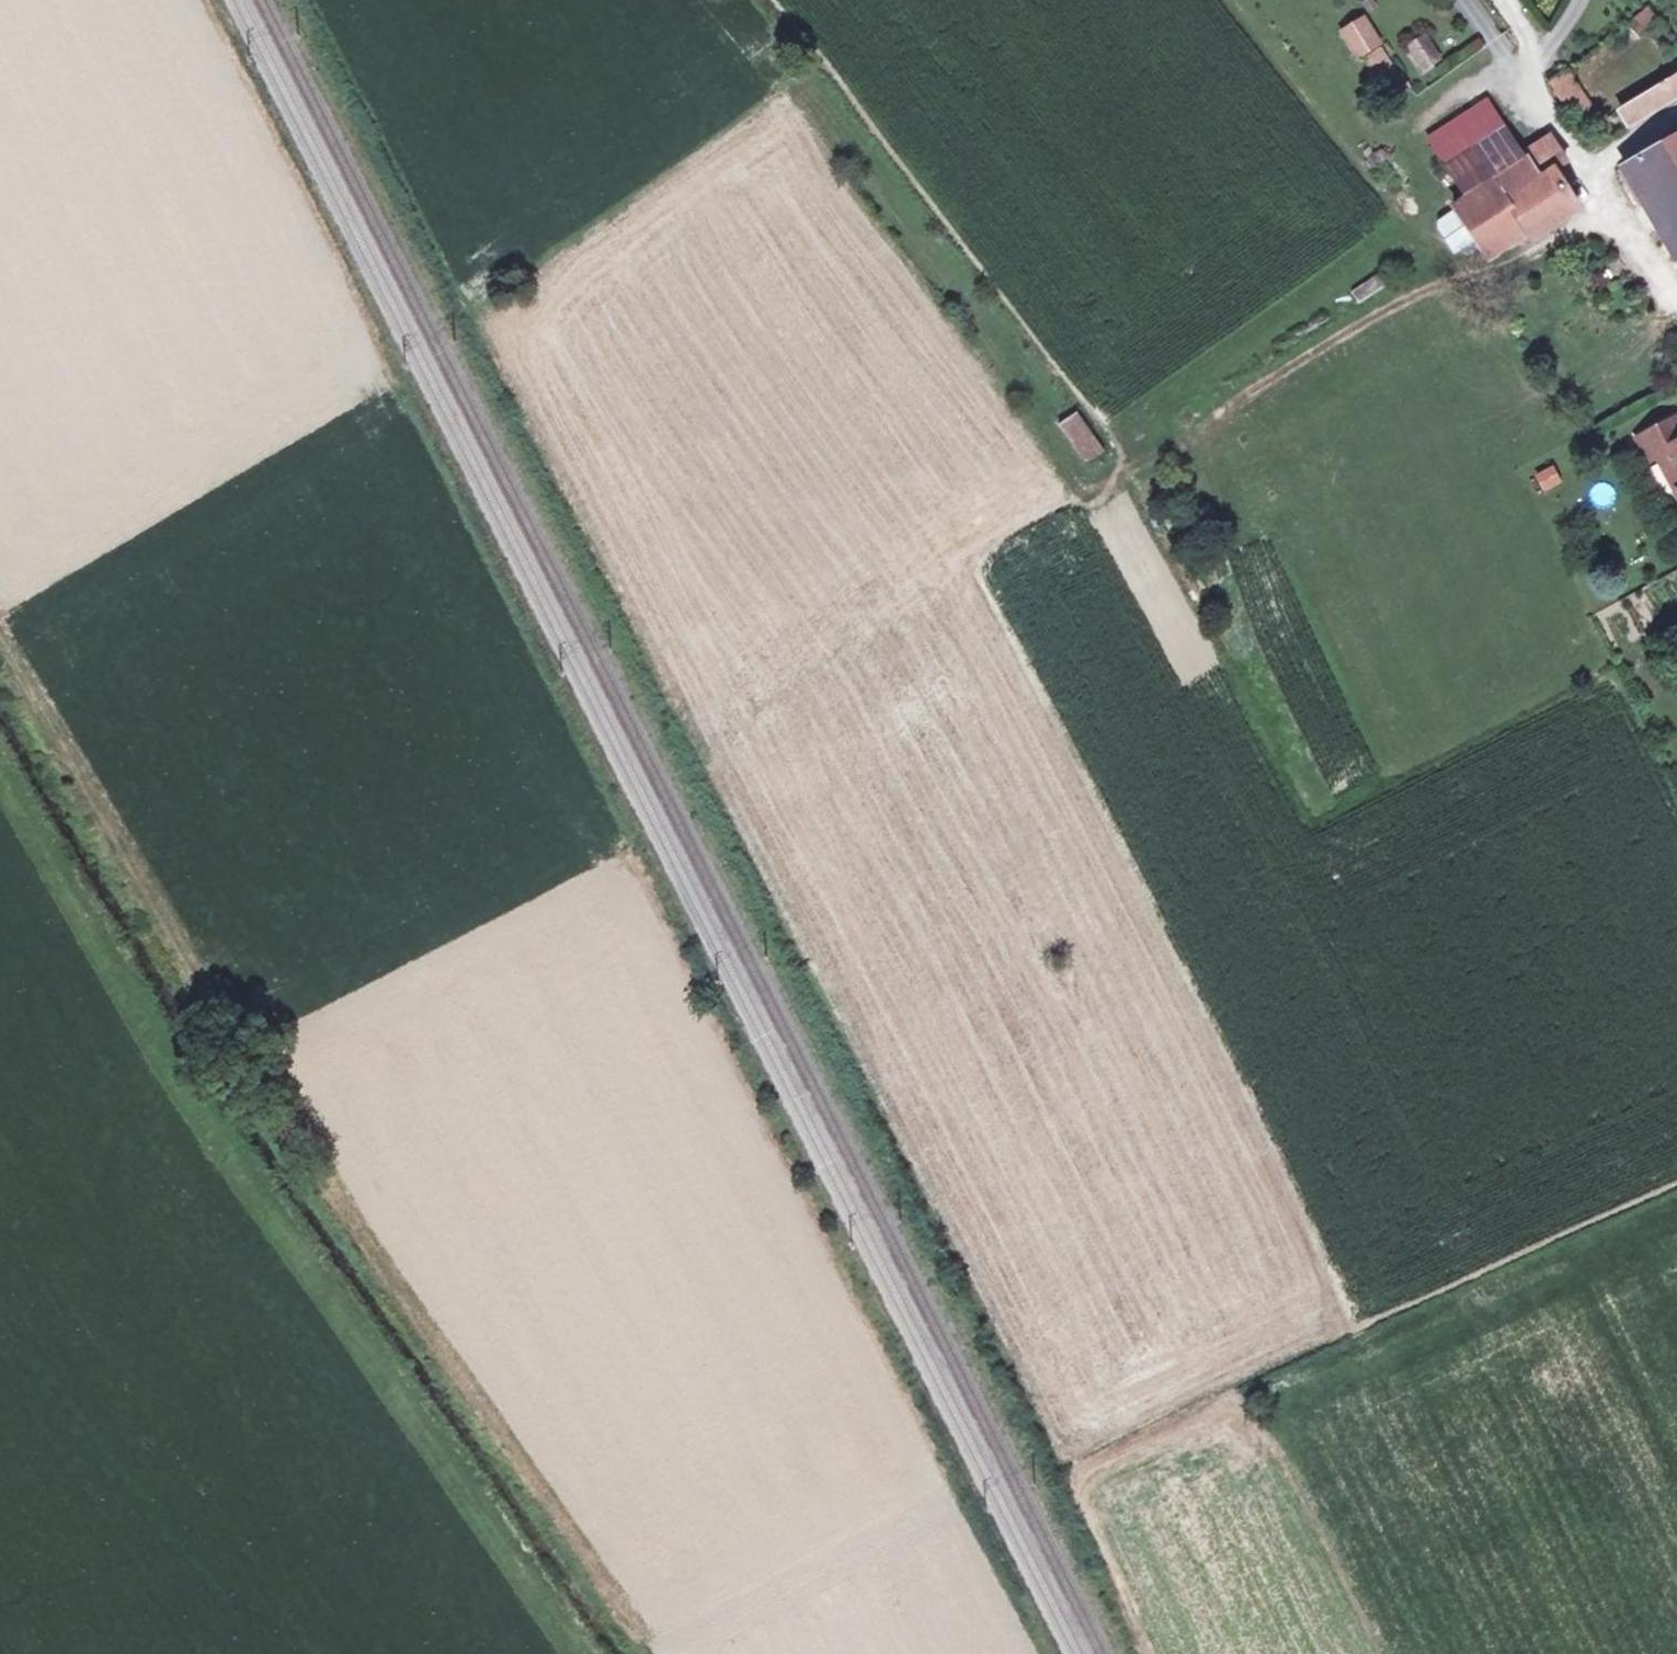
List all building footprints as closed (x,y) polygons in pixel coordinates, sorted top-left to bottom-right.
[(1650,2),(1632,16),(1642,29),(1660,17),(1650,2)] [(1360,49),(1378,36),(1362,13),(1343,26),(1360,49)] [(1413,39),(1419,48),(1432,39),(1426,30),(1413,39)] [(1432,39),(1419,48),(1426,60),(1440,51),(1432,39)] [(1381,41),(1368,50),(1383,72),(1396,63),(1381,41)] [(1622,95),(1635,116),(1676,91),(1676,62),(1622,95)] [(1563,66),(1552,76),(1563,89),(1579,78),(1567,63),(1563,66)] [(1411,79),(1402,66),(1389,74),(1398,88),(1411,79)] [(1448,159),(1506,119),(1492,96),(1433,136),(1448,159)] [(1524,147),(1506,119),(1448,159),(1445,161),(1466,193),(1528,152),(1524,147)] [(1554,129),(1524,147),(1528,152),(1466,193),(1458,198),(1464,210),(1479,236),(1489,253),(1573,203),(1577,195),(1561,168),(1573,161),(1554,129)] [(1626,161),(1676,250),(1676,133),(1626,161)] [(1479,236),(1464,210),(1442,222),(1460,248),(1479,236)] [(1059,421),(1087,458),(1106,443),(1078,407),(1059,421)] [(1640,435),(1652,457),(1662,452),(1676,482),(1676,416),(1640,435)] [(1596,512),(1616,503),(1606,483),(1587,491),(1596,512)]
